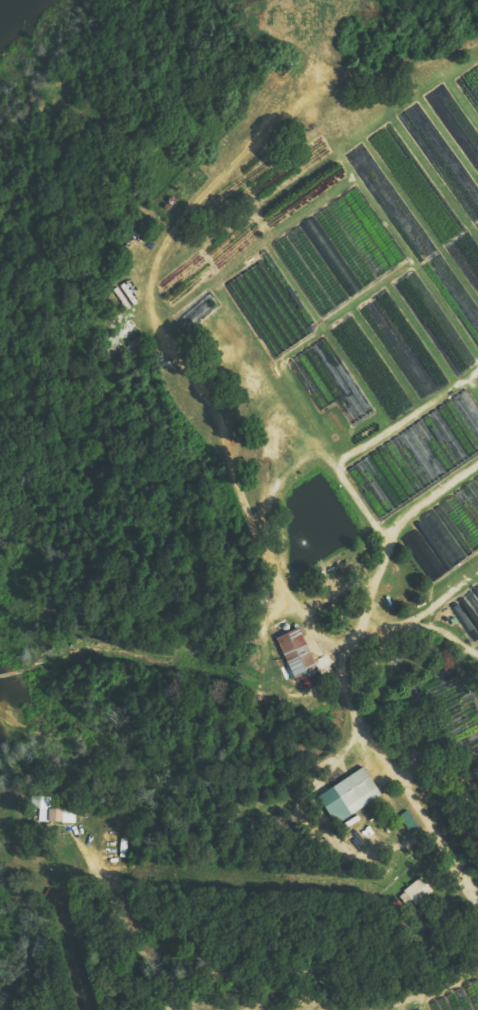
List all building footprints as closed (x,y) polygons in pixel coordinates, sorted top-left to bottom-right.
[(320,411),(338,400),(352,423),(369,413),(365,406),(367,404),(328,338),(290,360),(320,411)] [(372,496),(375,494),(384,510),(477,455),(477,407),(470,393),(352,462),(372,496)] [(426,530),(420,533),(418,530),(404,539),(429,580),(477,549),(477,479),(418,517),(426,530)] [(450,602),(472,643),(477,640),(477,587),(450,602)] [(276,637),(292,682),(317,673),(300,628),(276,637)] [(381,797),(364,768),(317,796),(334,825),(381,797)] [(38,823),(75,823),(75,809),(50,809),(50,797),(32,797),(32,809),(38,809),(38,823)] [(399,815),(411,834),(419,829),(407,810),(399,815)] [(432,892),(422,878),(398,895),(407,909),(432,892)] [(465,986),(475,1009),(477,1009),(477,980),(465,986)] [(463,988),(431,1002),(435,1009),(473,1009),(463,988)]
